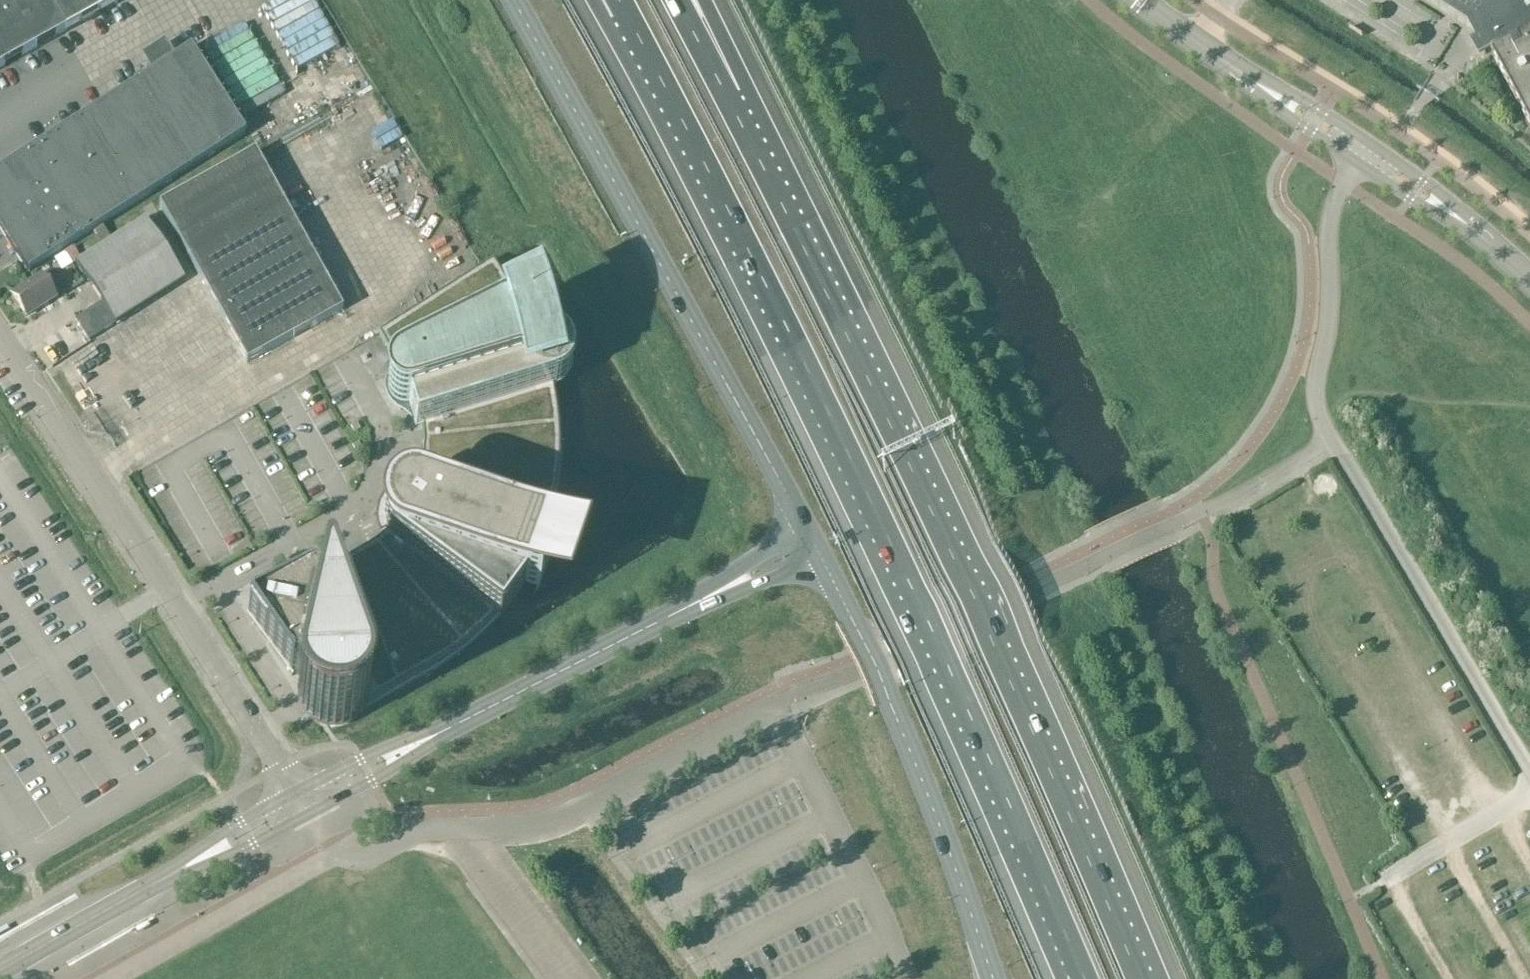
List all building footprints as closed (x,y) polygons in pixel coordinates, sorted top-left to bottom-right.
[(77,26),(63,0),(0,0),(0,69),(77,26)] [(77,26),(124,0),(63,0),(77,26)] [(1475,20),(1483,36),(1478,39),(1486,55),(1492,52),(1495,58),(1490,61),(1490,62),(1494,60),(1529,128),(1529,0),(1442,0),(1475,20)] [(135,84),(0,170),(0,230),(27,273),(245,135),(190,49),(135,84)] [(262,131),(237,92),(225,100),(250,139),(262,131)] [(247,364),(342,311),(254,152),(159,205),(247,364)] [(115,325),(184,281),(144,220),(110,241),(100,248),(81,260),(76,263),(101,304),(74,321),(88,342),(115,325)] [(103,229),(93,236),(100,248),(110,241),(103,229)] [(71,250),(64,254),(72,266),(76,263),(81,260),(74,250),(72,251),(71,250)] [(382,334),(402,370),(403,370),(404,371),(421,361),(523,311),(495,262),(382,334)] [(12,296),(26,317),(55,298),(41,276),(12,296)] [(404,371),(403,370),(402,370),(396,373),(394,375),(393,376),(390,382),(389,389),(391,396),(396,402),(402,405),(404,405),(411,405),(418,403),(421,411),(423,419),(424,427),(551,388),(552,388),(546,364),(538,341),(528,320),(523,311),(421,361),(404,371)] [(423,469),(417,489),(442,497),(542,531),(550,503),(556,475),(558,446),(557,416),(552,388),(551,388),(424,427),(425,448),(423,469)] [(395,538),(409,548),(495,612),(514,587),(529,560),(542,531),(442,497),(417,489),(415,489),(412,489),(403,490),(394,495),(388,503),(383,500),(381,504),(379,509),(378,514),(385,515),(385,519),(386,524),(388,528),(389,531),(391,534),(395,538)] [(371,545),(349,558),(365,586),(343,599),(366,678),(405,656),(416,675),(445,657),(471,636),(495,612),(409,548),(395,538),(391,534),(389,531),(383,536),(378,541),(371,545)] [(329,724),(416,675),(405,656),(366,678),(343,599),(365,586),(349,558),(316,576),(317,578),(319,577),(324,579),(321,590),(313,594),(306,582),(248,615),(308,695),(309,694),(308,692),(309,687),(320,689),(326,696),(315,704),(329,724)]
